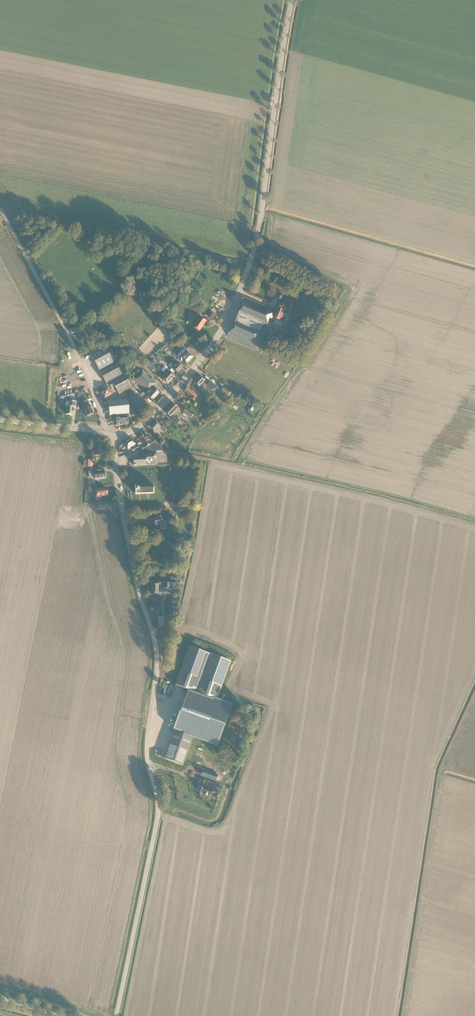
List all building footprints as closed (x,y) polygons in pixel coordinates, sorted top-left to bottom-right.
[(284,313),(287,307),(281,304),(278,309),(277,311),(277,312),(277,313),(273,312),(274,309),(244,296),(228,336),(257,348),(270,318),(274,320),(275,321),(276,319),(281,321),(283,316),(284,317),(286,313),(284,313)] [(191,309),(192,310),(199,315),(201,311),(193,305),(191,309)] [(199,331),(206,321),(198,315),(191,326),(199,331)] [(85,339),(89,337),(84,329),(81,331),(77,333),(81,341),(85,339)] [(119,394),(125,391),(131,387),(118,363),(108,344),(101,348),(97,350),(96,350),(90,353),(100,372),(107,384),(109,383),(112,390),(113,389),(116,388),(119,394)] [(166,346),(162,348),(168,355),(171,352),(166,346)] [(186,350),(187,350),(185,347),(181,351),(176,356),(178,358),(178,359),(181,362),(182,361),(186,364),(193,357),(186,350)] [(145,363),(152,370),(157,366),(150,359),(149,361),(148,360),(145,363)] [(171,363),(173,365),(171,367),(177,373),(183,367),(177,361),(174,359),(171,363)] [(163,373),(171,380),(175,376),(169,371),(168,371),(166,369),(163,373)] [(152,378),(143,370),(136,377),(133,380),(150,394),(148,396),(153,401),(159,393),(155,389),(152,391),(150,389),(156,381),(152,377),(152,378)] [(168,384),(171,380),(163,373),(160,376),(162,378),(162,379),(168,384)] [(201,376),(194,383),(201,390),(203,387),(203,386),(204,385),(206,386),(207,385),(208,384),(206,382),(207,381),(206,380),(201,376)] [(216,387),(210,381),(209,383),(208,384),(207,385),(212,390),(216,387)] [(109,383),(107,384),(106,385),(102,387),(103,389),(101,391),(105,398),(112,394),(113,393),(111,390),(112,390),(109,383)] [(194,402),(199,396),(193,390),(192,391),(188,387),(184,391),(188,395),(188,396),(190,398),(194,402)] [(138,392),(129,399),(130,400),(137,408),(137,409),(138,410),(136,412),(140,416),(148,410),(143,404),(144,403),(145,403),(146,402),(138,392)] [(66,406),(67,406),(66,414),(72,415),(73,407),(76,407),(76,402),(75,402),(76,397),(70,397),(70,402),(66,401),(66,406)] [(128,414),(129,414),(128,403),(126,399),(108,401),(110,416),(111,420),(115,419),(115,426),(128,424),(128,418),(129,418),(128,414)] [(82,402),(83,405),(82,406),(84,409),(86,416),(93,414),(91,406),(90,407),(88,400),(82,402)] [(170,416),(172,418),(171,419),(176,425),(180,420),(178,418),(179,417),(176,414),(180,410),(178,407),(174,403),(165,412),(170,416)] [(186,408),(183,413),(190,418),(194,413),(186,408)] [(155,434),(161,428),(166,432),(168,429),(163,425),(162,427),(156,421),(149,428),(155,434)] [(146,447),(150,444),(149,442),(151,440),(148,435),(145,436),(144,435),(140,438),(146,447)] [(128,450),(131,448),(134,451),(139,448),(138,445),(136,446),(132,438),(124,443),(128,450)] [(139,466),(157,465),(156,452),(162,451),(162,449),(155,441),(146,447),(142,449),(143,457),(133,457),(134,465),(139,465),(139,466)] [(93,467),(94,460),(95,460),(95,455),(100,456),(99,457),(103,457),(103,450),(102,450),(102,445),(96,444),(95,452),(91,452),(91,460),(89,459),(88,467),(93,467)] [(98,471),(97,467),(89,468),(88,475),(94,474),(95,479),(106,477),(105,470),(98,471)] [(136,494),(153,493),(153,484),(135,485),(136,494)] [(101,496),(108,495),(107,488),(104,489),(104,488),(95,489),(97,497),(101,497),(101,496)] [(164,521),(168,520),(168,516),(167,516),(166,515),(160,516),(160,520),(158,521),(155,522),(155,526),(156,526),(157,531),(161,530),(165,529),(164,524),(165,524),(164,521)] [(159,591),(161,591),(162,584),(160,584),(158,584),(158,583),(152,583),(151,592),(151,594),(159,595),(159,591)] [(188,690),(164,758),(183,765),(193,737),(217,745),(231,706),(216,701),(231,661),(189,647),(175,685),(188,690)] [(215,781),(218,775),(210,772),(207,778),(215,781)] [(203,785),(200,793),(204,794),(204,795),(207,796),(211,797),(214,789),(213,789),(215,784),(208,781),(207,785),(208,785),(207,787),(203,785)]
